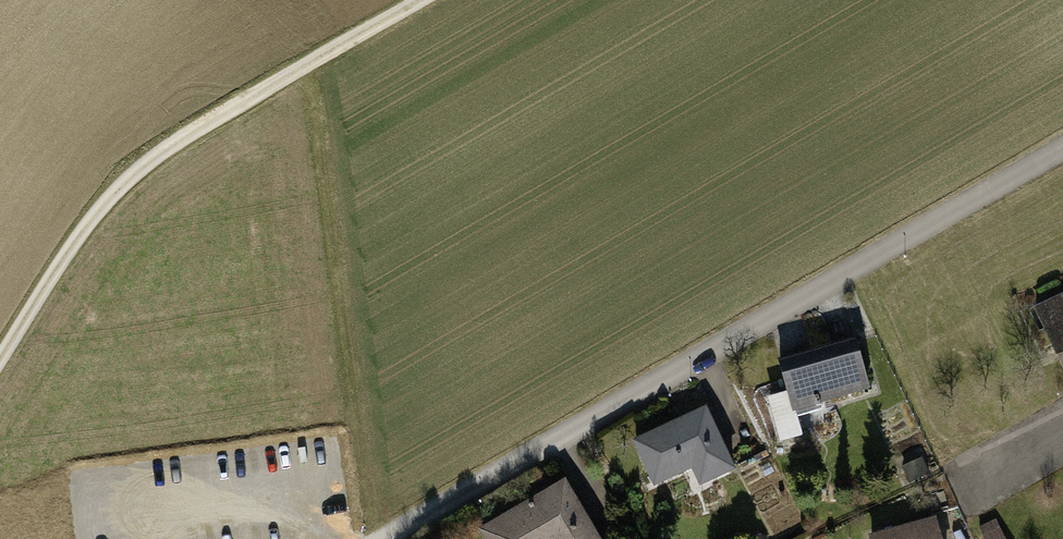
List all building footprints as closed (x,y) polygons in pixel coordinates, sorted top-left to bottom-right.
[(1038,307),(1062,357),(1062,295),(1038,307)] [(865,335),(786,359),(802,413),(881,389),(865,335)] [(711,403),(635,439),(657,485),(697,466),(709,489),(744,472),(711,403)] [(485,530),(490,538),(609,538),(572,478),(485,530)] [(877,536),(877,538),(952,538),(945,516),(877,536)] [(982,527),(988,538),(1011,538),(1000,518),(982,527)]
